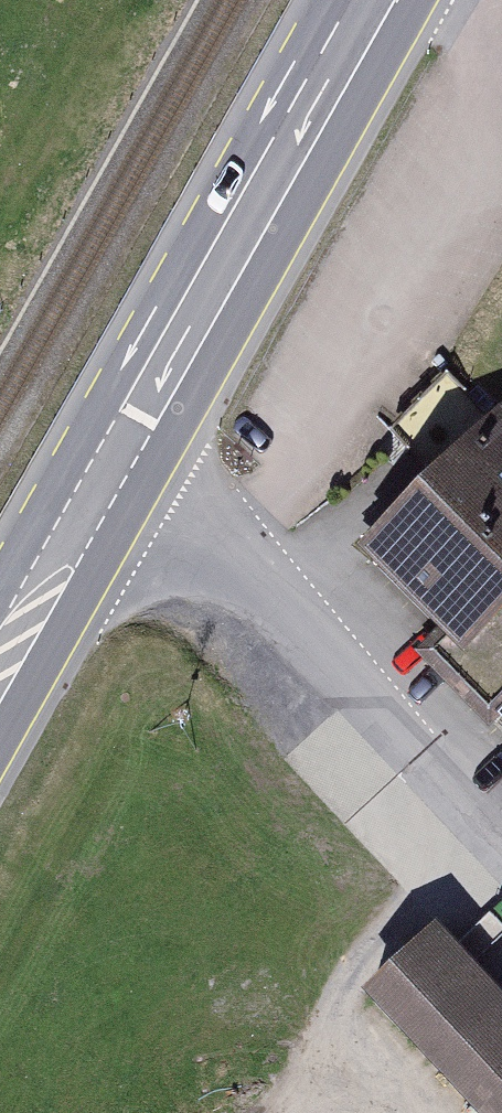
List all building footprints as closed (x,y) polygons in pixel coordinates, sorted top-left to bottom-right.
[(454,377),(392,438),(439,485),(375,548),(462,634),(441,655),(487,702),(501,687),(501,425),(454,377)] [(439,941),(369,1006),(468,1112),(501,1112),(501,1008),(439,941)]
